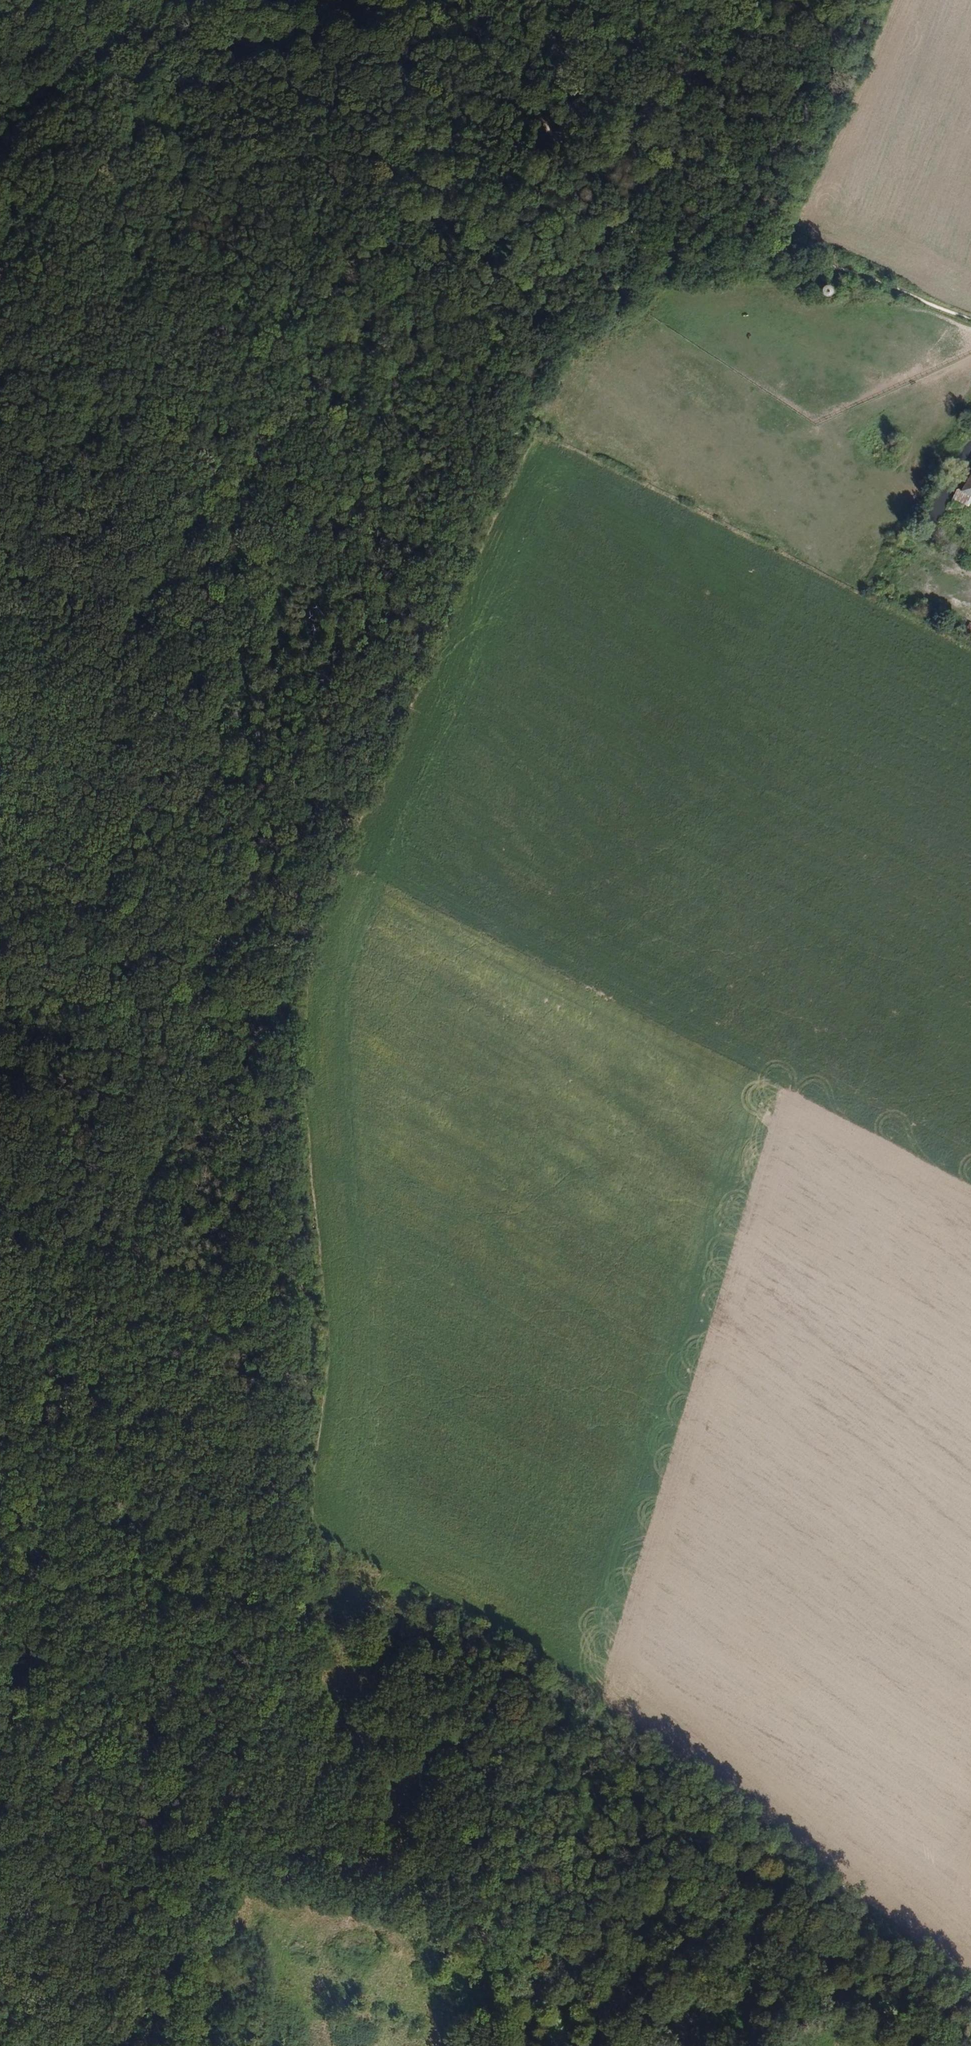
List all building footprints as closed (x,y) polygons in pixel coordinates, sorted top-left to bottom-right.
[(823,290),(823,292),(824,294),(825,295),(827,296),(829,296),(831,296),(832,295),(834,294),(834,292),(834,290),(834,288),(833,287),(831,286),(830,285),(828,285),(826,286),(825,287),(823,288),(823,290)] [(957,486),(970,493),(970,464),(957,486)] [(970,499),(970,496),(957,491),(953,500),(969,506),(970,499)]
